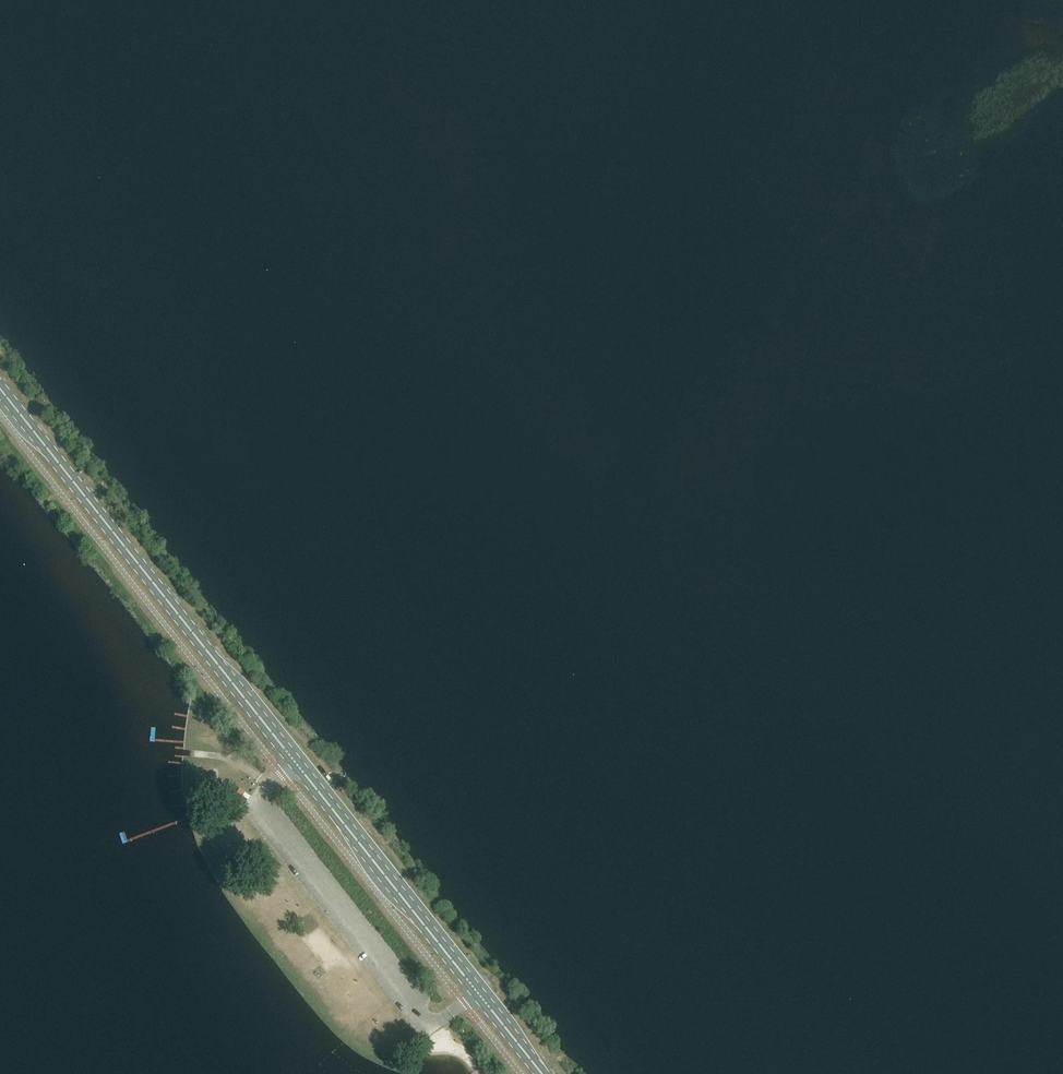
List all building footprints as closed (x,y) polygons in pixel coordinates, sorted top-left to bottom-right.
[(245,792),(239,788),(234,797),(233,798),(244,805),(248,800),(247,800),(242,796),(245,792)]
